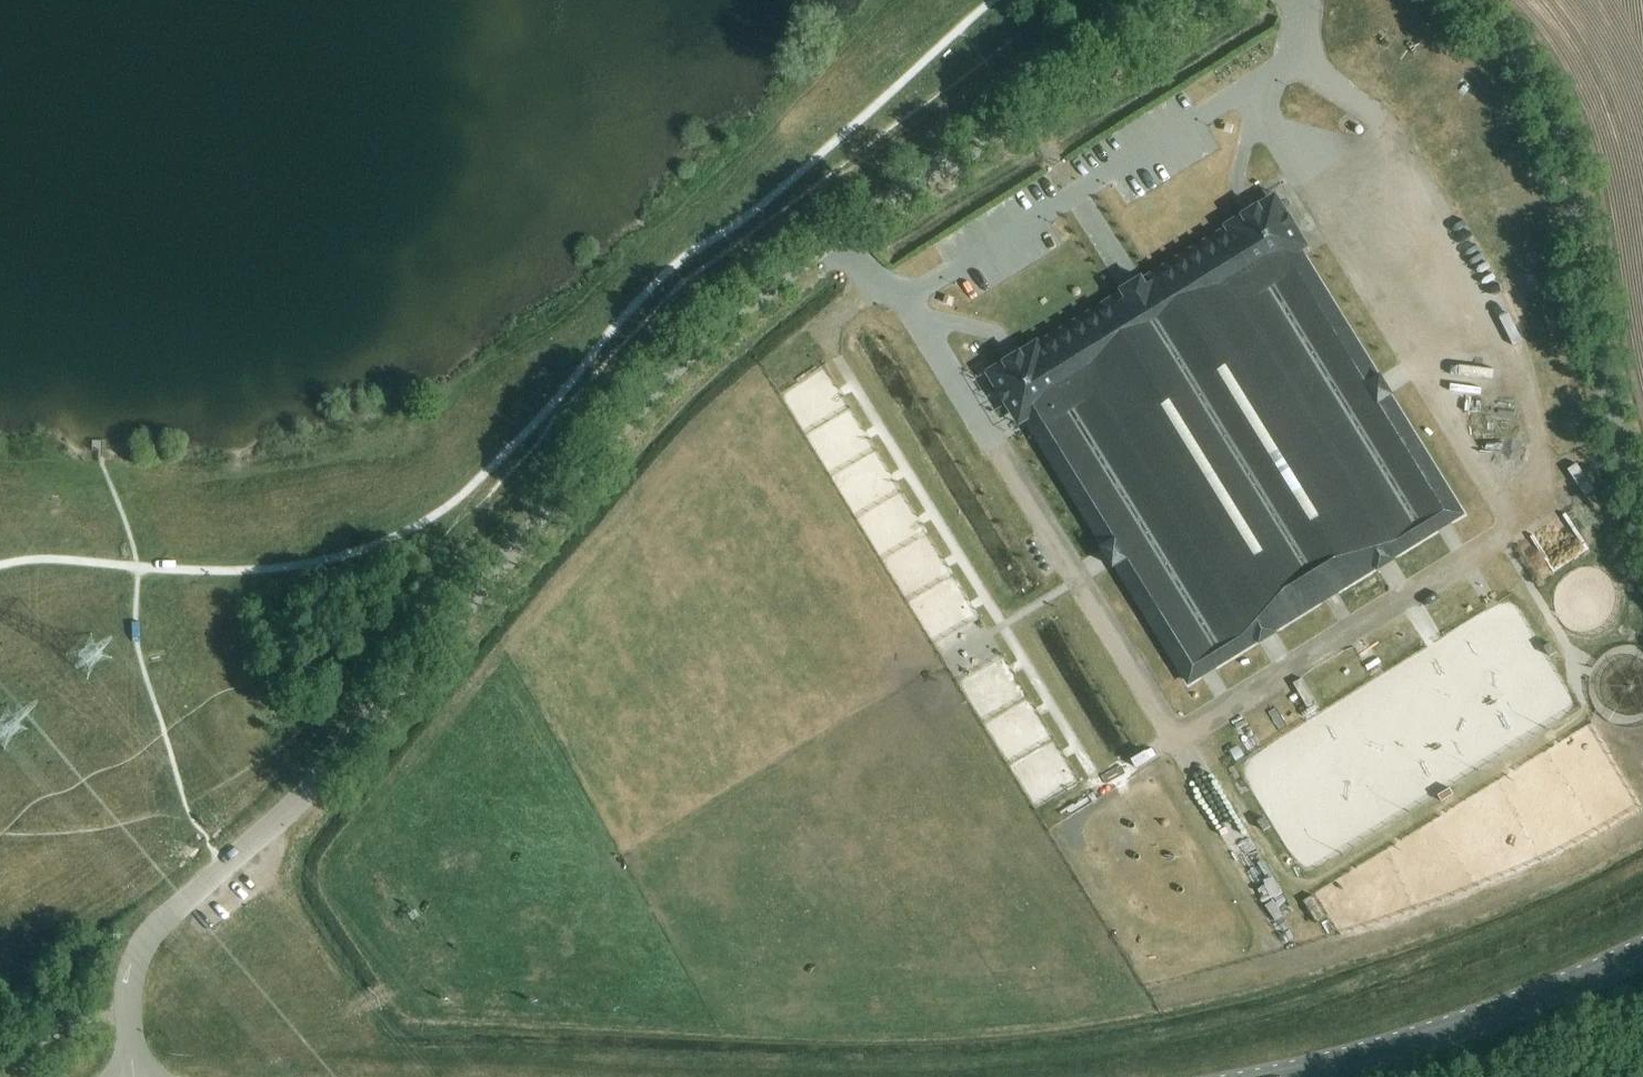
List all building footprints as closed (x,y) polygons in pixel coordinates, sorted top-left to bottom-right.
[(1235,233),(1175,270),(1222,346),(1320,285),(1296,247),(1300,245),(1274,203),(1233,229),(1235,233)] [(1146,393),(1048,453),(1190,684),(1462,516),(1320,285),(1222,346),(1175,270),(1099,316),(1146,393)] [(1024,415),(1048,453),(1146,393),(1099,316),(1039,354),(1036,350),(995,376),(1020,417),(1024,415)]
